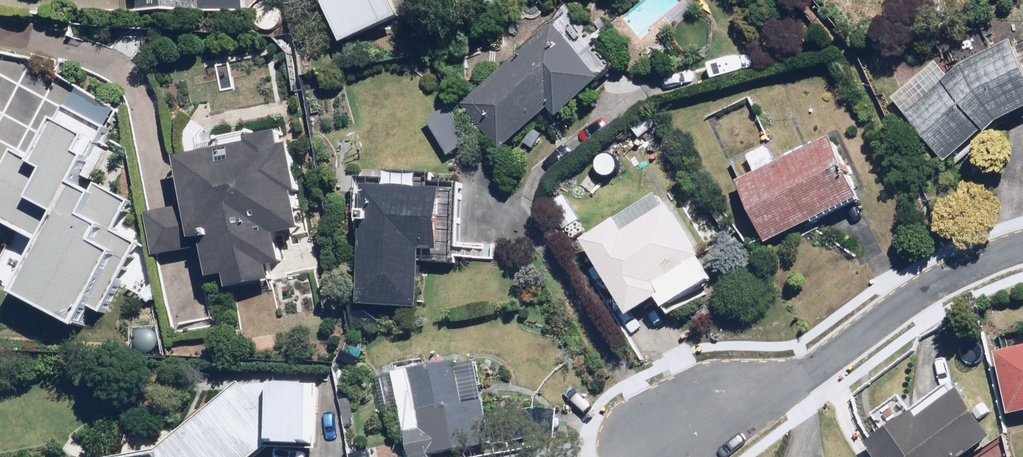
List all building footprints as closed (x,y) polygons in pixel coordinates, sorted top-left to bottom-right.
[(134,13),(239,17),(240,0),(135,0),(134,13)] [(339,50),(402,24),(392,0),(318,0),(339,50)] [(619,75),(570,18),(465,108),(501,150),(546,110),(560,126),(619,75)] [(1011,43),(961,68),(948,79),(934,62),(890,100),(946,166),(985,132),(1022,114),(1022,44),(1011,43)] [(0,74),(0,173),(5,176),(0,185),(0,227),(42,248),(14,302),(77,334),(88,313),(102,319),(140,245),(116,234),(132,204),(101,188),(97,197),(78,188),(113,119),(58,91),(53,101),(0,74)] [(663,149),(641,121),(606,149),(617,162),(637,146),(648,160),(663,149)] [(247,142),(249,150),(177,165),(187,210),(146,219),(156,260),(203,250),(211,285),(222,282),(225,297),(275,286),(272,273),(286,270),(279,241),(303,235),(295,199),(304,197),(292,144),(278,147),(275,136),(247,142)] [(864,200),(834,138),(774,166),(765,149),(744,160),(753,176),(737,184),(767,247),(864,200)] [(457,244),(461,185),(359,178),(355,240),(363,241),(359,307),(418,311),(421,263),(458,266),(459,258),(494,260),(495,246),(457,244)] [(677,216),(662,193),(582,246),(594,263),(586,268),(595,283),(601,279),(629,321),(659,301),(667,313),(714,281),(673,218),(677,216)] [(581,223),(563,197),(545,209),(563,235),(581,223)] [(995,355),(1007,418),(1022,415),(1022,349),(995,355)] [(411,456),(437,456),(493,446),(484,399),(473,401),(465,362),(410,373),(413,390),(398,393),(411,456)] [(238,383),(157,449),(120,456),(255,456),(268,447),(316,450),(319,387),(238,383)] [(952,384),(862,446),(869,456),(973,456),(992,444),(952,384)]
